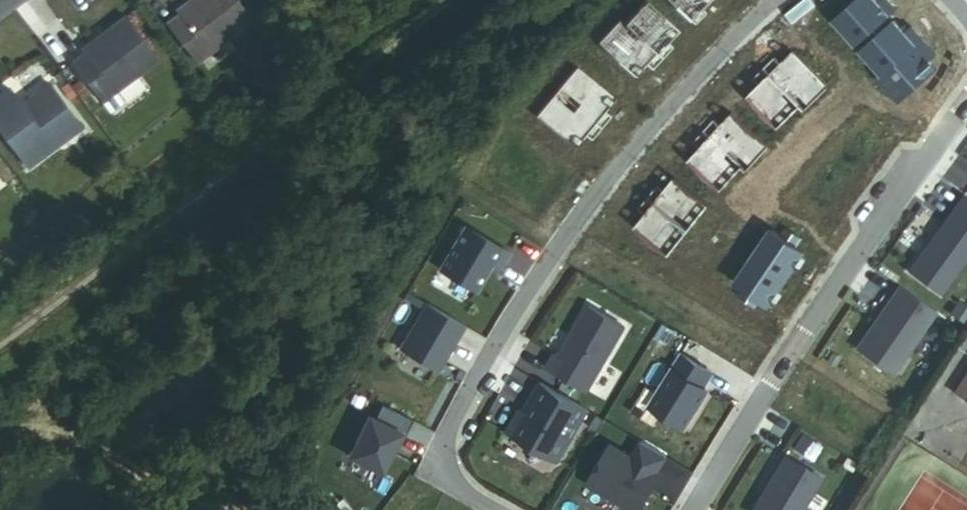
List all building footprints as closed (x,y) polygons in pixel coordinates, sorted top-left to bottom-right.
[(210,55),(265,13),(255,0),(201,0),(192,7),(181,16),(210,55)] [(647,0),(646,0),(625,21),(624,22),(663,58),(673,47),(667,42),(679,29),(647,0)] [(695,24),(707,12),(701,7),(708,0),(672,0),(695,24)] [(83,56),(113,95),(168,53),(136,10),(113,27),(116,32),(96,47),(83,56)] [(653,69),(663,58),(624,22),(625,21),(620,16),(597,41),(636,76),(647,64),(653,69)] [(93,42),(96,47),(116,32),(113,27),(93,42)] [(776,56),(765,67),(802,103),(801,104),(806,109),(830,86),(794,50),(782,61),(776,56)] [(617,99),(577,65),(556,89),(604,128),(613,117),(607,112),(617,99)] [(802,103),(765,67),(755,77),(760,83),(749,95),(780,126),(801,104),(802,103)] [(64,135),(89,116),(61,78),(34,99),(21,82),(0,98),(0,108),(41,162),(68,141),(64,135)] [(594,140),(604,128),(556,89),(535,113),(577,148),(588,135),(594,140)] [(716,118),(705,130),(744,164),(743,165),(749,170),(770,145),(733,111),(722,124),(716,118)] [(64,135),(68,141),(93,122),(89,116),(64,135)] [(690,159),(723,188),(743,165),(744,164),(705,130),(695,142),(701,147),(690,159)] [(660,184),(650,196),(691,229),(711,204),(677,176),(666,189),(660,184)] [(962,191),(907,266),(940,289),(966,253),(966,195),(962,191)] [(691,229),(650,196),(640,208),(646,213),(636,225),(671,253),(691,229)] [(510,253),(466,228),(442,269),(478,290),(493,263),(502,268),(510,253)] [(894,370),(936,310),(898,283),(856,344),(894,370)] [(440,370),(467,325),(430,303),(403,349),(440,370)] [(591,389),(627,326),(591,305),(562,355),(557,353),(550,366),(591,389)] [(688,425),(711,387),(706,385),(714,371),(684,352),(653,404),(688,425)] [(966,402),(966,367),(951,392),(966,402)] [(559,460),(589,408),(543,381),(527,410),(523,417),(520,415),(510,432),(559,460)] [(395,446),(403,430),(407,432),(414,418),(380,400),(372,415),(365,412),(346,452),(383,470),(395,446)] [(667,454),(621,426),(589,482),(638,509),(641,509),(663,473),(658,470),(667,454)] [(399,447),(407,432),(403,430),(395,446),(399,447)] [(821,476),(785,454),(752,509),(801,509),(821,476)]
